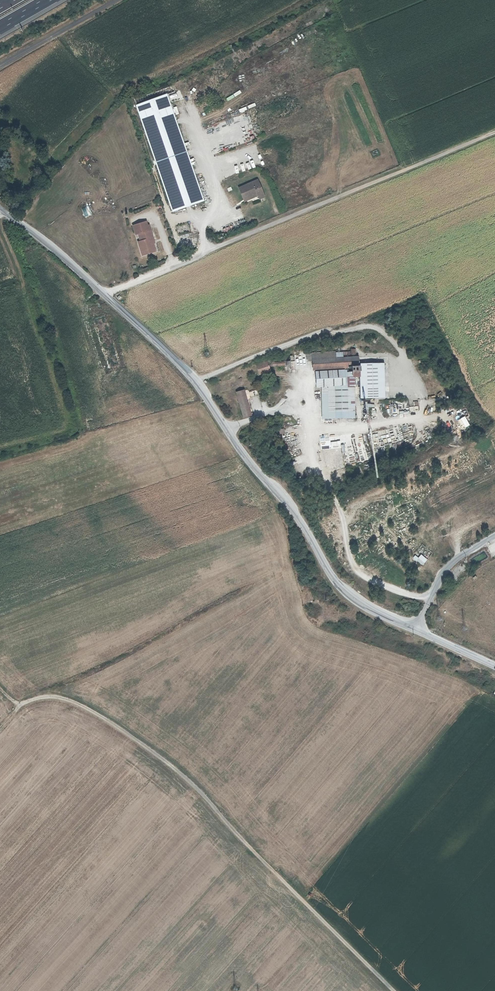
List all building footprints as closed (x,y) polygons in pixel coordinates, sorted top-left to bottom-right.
[(346,4),(336,9),(339,14),(348,9),(346,4)] [(195,99),(215,88),(211,80),(191,90),(195,99)] [(174,87),(134,100),(171,211),(203,201),(171,102),(183,98),(181,90),(175,92),(174,87)] [(257,194),(257,195),(259,199),(265,196),(257,179),(239,188),(243,199),(257,194)] [(257,194),(243,199),(245,204),(258,198),(257,194)] [(82,208),(85,217),(92,214),(89,205),(82,208)] [(143,223),(151,249),(155,248),(153,244),(153,243),(152,243),(152,242),(154,241),(151,230),(149,230),(148,226),(146,222),(143,223)] [(142,252),(151,249),(143,223),(133,226),(136,235),(139,234),(141,241),(138,242),(142,252)] [(328,392),(328,395),(328,412),(355,411),(354,386),(345,386),(345,376),(359,375),(359,364),(358,356),(351,357),(343,357),(343,352),(312,354),(312,361),(312,370),(315,370),(315,386),(321,386),(321,393),(328,392)] [(266,361),(256,364),(259,374),(269,371),(266,361)] [(384,364),(359,364),(359,375),(359,399),(385,398),(384,364)] [(244,418),(252,415),(244,390),(236,392),(244,418)] [(328,392),(321,393),(321,418),(356,417),(355,411),(328,412),(328,395),(328,392)] [(376,432),(377,439),(387,437),(385,431),(376,432)] [(404,439),(406,446),(416,444),(414,437),(413,434),(410,435),(410,438),(404,439)]
